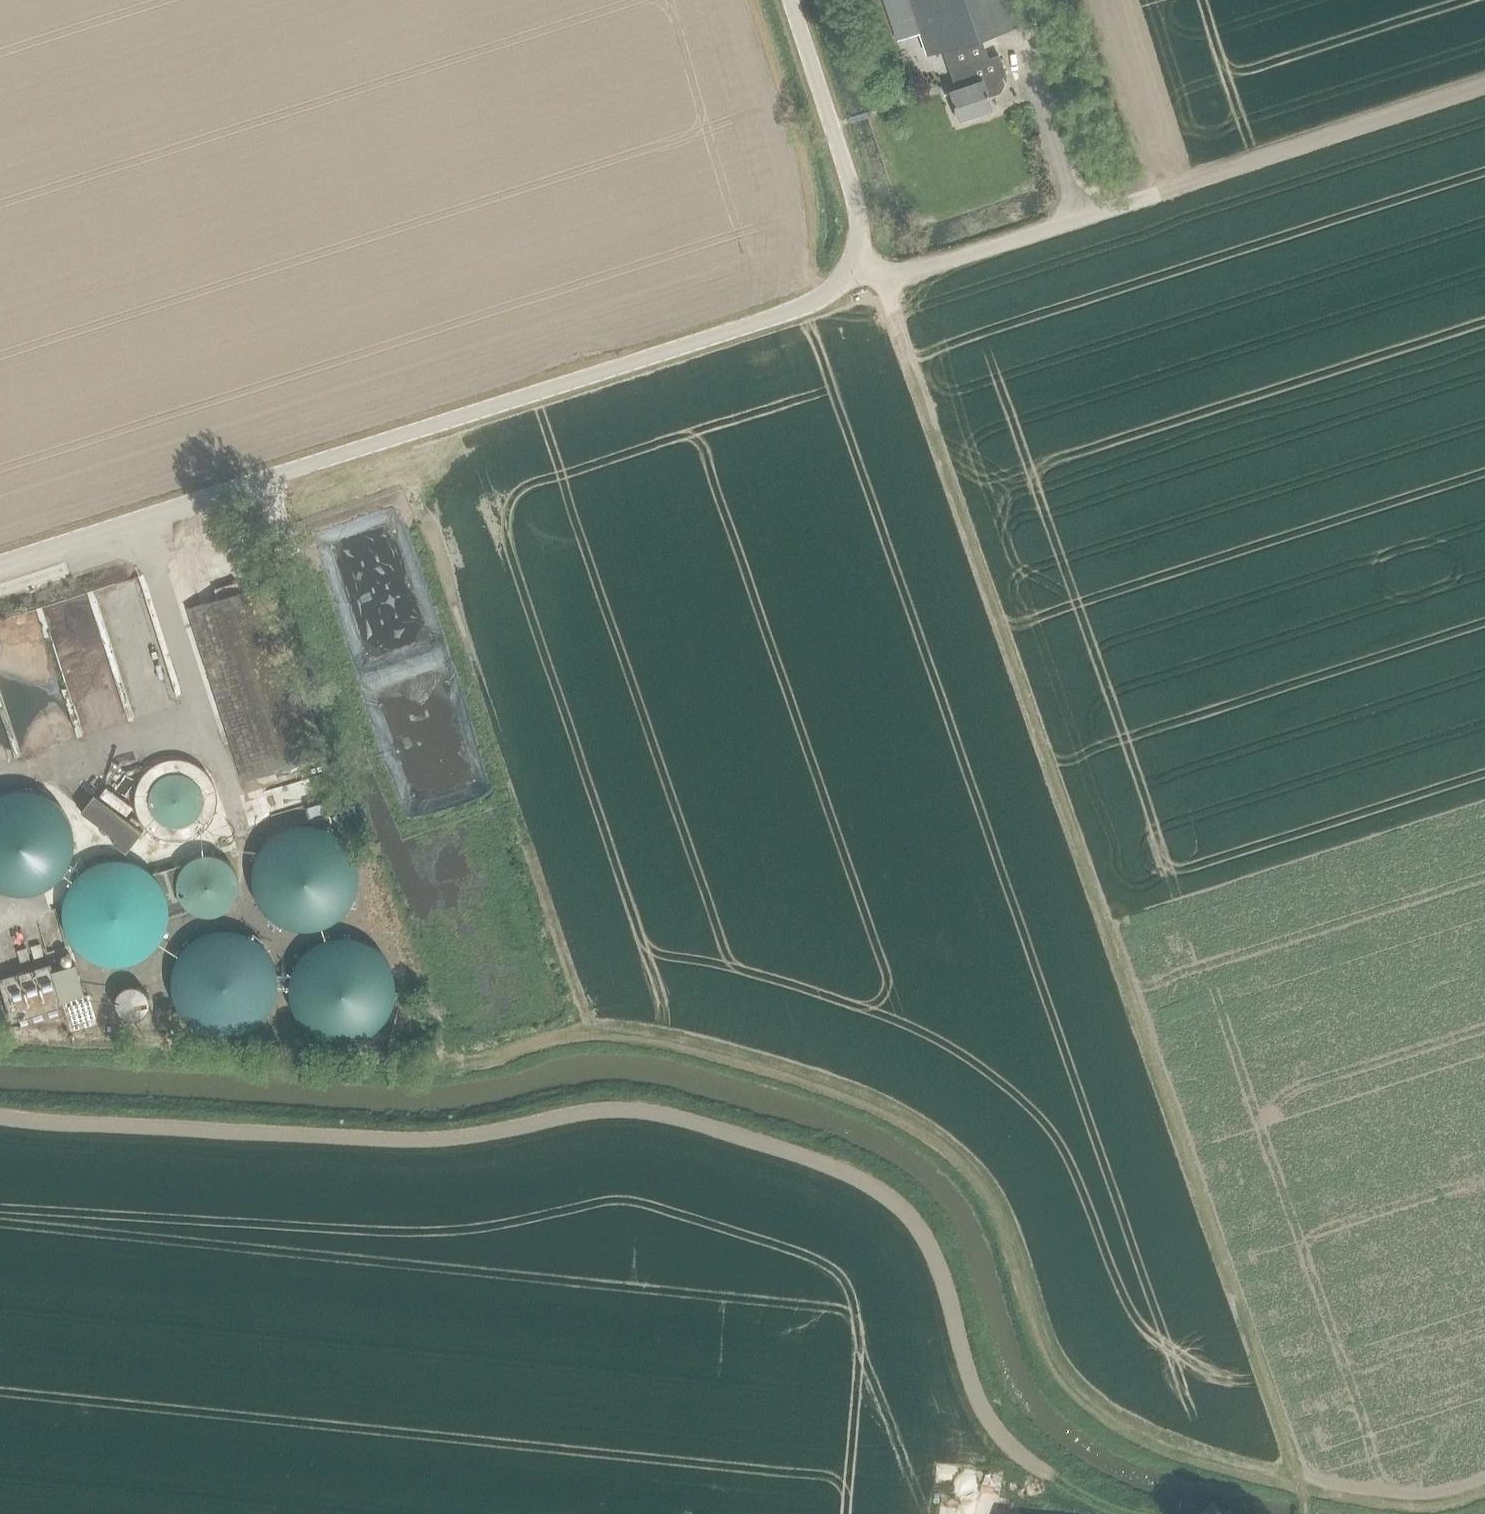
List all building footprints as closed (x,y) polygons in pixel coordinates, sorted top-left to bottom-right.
[(899,39),(921,31),(928,53),(1030,18),(1024,0),(886,0),(899,39)] [(959,122),(993,110),(989,98),(1000,94),(1005,85),(1002,79),(1005,77),(998,57),(954,73),(960,89),(949,93),(959,122)] [(244,780),(325,753),(270,583),(188,609),(244,780)] [(174,842),(178,842),(181,841),(185,841),(188,840),(192,838),(195,836),(198,835),(201,832),(204,830),(206,827),(208,824),(210,821),(212,818),(213,815),(214,811),(215,808),(216,804),(216,800),(216,797),(215,793),(214,790),(213,786),(212,783),(210,780),(208,777),(206,774),(204,771),(201,768),(198,766),(195,764),(192,763),(188,761),(185,760),(181,759),(178,759),(174,759),(171,759),(167,759),(163,760),(160,761),(157,763),(153,764),(150,766),(147,768),(145,771),(142,774),(140,776),(138,780),(136,783),(135,786),(134,790),(133,793),(133,797),(132,800),(133,804),(133,808),(134,811),(135,815),(136,818),(138,821),(140,824),(142,827),(145,830),(147,832),(150,835),(153,836),(157,838),(160,840),(163,841),(167,841),(171,842),(174,842)] [(324,762),(274,773),(277,787),(266,790),(271,813),(333,799),(324,762)] [(0,892),(4,894),(8,895),(11,896),(18,897),(26,897),(30,897),(36,895),(41,894),(44,893),(47,891),(53,888),(57,885),(60,882),(64,878),(66,875),(69,870),(71,866),(74,861),(75,857),(76,854),(76,848),(77,842),(77,838),(76,833),(75,829),(73,824),(72,820),(69,815),(67,811),(65,809),(62,806),(60,804),(57,801),(54,799),(52,797),(49,795),(45,793),(42,792),(38,791),(34,790),(31,789),(27,788),(22,788),(18,788),(14,789),(9,790),(5,791),(2,792),(0,793),(0,892)] [(124,853),(141,831),(92,795),(79,812),(114,838),(111,843),(124,853)] [(251,877),(251,880),(252,884),(252,887),(253,890),(253,892),(254,895),(255,898),(256,900),(258,903),(259,906),(261,909),(264,912),(266,915),(269,918),(272,920),(275,922),(278,924),(283,927),(287,928),(290,930),(293,930),(297,931),(301,931),(304,932),(307,932),(311,931),(313,931),(315,931),(318,930),(321,929),(325,928),(328,927),(331,925),(334,924),(336,922),(339,920),(342,918),(345,915),(348,911),(350,909),(352,906),(353,904),(355,900),(357,897),(358,893),(359,888),(360,884),(360,877),(360,874),(360,871),(360,868),(359,865),(358,862),(357,860),(356,857),(355,855),(354,852),(353,850),(352,848),(351,847),(350,845),(348,844),(347,842),(346,841),(344,839),(343,838),(341,836),(339,834),(336,833),(333,830),(329,829),(327,828),(325,827),(322,826),(319,825),(317,825),(316,824),(313,824),(311,824),(309,824),(307,824),(305,824),(303,824),(299,824),(297,825),(293,825),(290,826),(288,827),(286,827),(285,828),(284,828),(282,829),(279,831),(277,832),(275,833),(273,835),(270,837),(268,839),(266,841),(264,843),(262,846),(260,849),(258,852),(256,855),(255,858),(254,860),(253,863),(253,866),(252,870),(252,873),(251,877)] [(205,917),(208,916),(211,916),(213,916),(216,915),(219,914),(221,912),(223,911),(225,909),(227,907),(229,905),(231,903),(232,901),(234,898),(235,896),(236,893),(236,891),(237,888),(237,885),(237,883),(236,880),(236,877),(235,875),(234,872),(232,870),(231,867),(229,865),(227,863),(225,861),(223,860),(221,858),(219,857),(216,856),(213,855),(211,854),(208,854),(205,854),(203,854),(200,854),(197,855),(195,856),(192,857),(190,858),(187,860),(185,861),(183,863),(181,865),(180,867),(178,870),(177,872),(176,875),(175,877),(175,880),(174,883),(174,885),(174,888),(175,891),(175,893),(176,896),(177,898),(178,901),(180,903),(181,905),(183,907),(185,909),(187,911),(190,912),(192,914),(195,915),(197,915),(200,916),(203,916),(205,917)] [(62,909),(63,918),(64,927),(67,935),(72,943),(78,950),(85,956),(92,961),(101,964),(110,966),(119,967),(128,966),(136,963),(145,959),(152,954),(159,948),(164,941),(168,933),(171,924),(172,915),(172,914),(172,913),(172,912),(172,911),(172,910),(172,909),(172,908),(172,907),(172,906),(171,905),(171,904),(171,903),(171,902),(171,901),(171,900),(170,900),(170,899),(170,898),(170,897),(169,896),(169,895),(169,894),(168,893),(168,892),(167,891),(167,890),(167,889),(166,889),(166,888),(166,887),(165,887),(165,886),(165,885),(164,885),(164,884),(163,883),(163,882),(162,882),(162,881),(161,880),(160,879),(160,878),(159,878),(159,877),(158,877),(158,876),(157,875),(156,874),(155,874),(155,873),(148,868),(141,864),(133,861),(125,859),(117,859),(108,859),(99,861),(91,865),(83,870),(76,876),(71,883),(67,891),(64,900),(62,909)] [(51,962),(44,941),(36,943),(32,928),(3,936),(8,950),(19,947),(26,969),(51,962)] [(222,1036),(227,1036),(232,1036),(236,1035),(241,1033),(245,1031),(249,1029),(253,1027),(257,1024),(260,1021),(264,1017),(266,1013),(269,1010),(271,1005),(273,1001),(274,997),(275,992),(276,987),(276,983),(276,978),(275,973),(274,969),(273,964),(271,960),(269,956),(266,952),(264,948),(260,945),(257,942),(253,939),(249,936),(245,934),(241,932),(236,931),(232,930),(227,929),(222,929),(218,929),(213,930),(209,931),(204,932),(200,934),(196,936),(192,939),(188,942),(184,945),(181,948),(178,952),(176,956),(174,960),(172,964),(171,969),(170,973),(169,978),(169,983),(169,987),(170,992),(171,997),(172,1001),(174,1005),(176,1010),(178,1013),(181,1017),(184,1021),(188,1024),(192,1027),(196,1029),(200,1031),(204,1033),(209,1035),(213,1036),(218,1036),(222,1036)] [(340,1043),(345,1043),(350,1042),(354,1041),(359,1040),(363,1038),(367,1036),(371,1033),(375,1031),(378,1027),(381,1024),(384,1020),(387,1016),(389,1012),(391,1008),(392,1003),(393,999),(394,994),(394,990),(394,985),(393,980),(392,976),(391,971),(389,967),(387,963),(384,959),(381,955),(378,952),(375,949),(371,946),(367,943),(363,941),(359,939),(354,938),(350,937),(345,936),(340,936),(336,936),(331,937),(326,938),(322,939),(318,941),(314,943),(310,946),(306,949),(303,952),(299,955),(297,959),(294,963),(292,967),(290,971),(289,976),(288,980),(287,985),(287,990),(287,994),(288,999),(289,1003),(290,1008),(292,1012),(294,1016),(297,1020),(299,1024),(303,1027),(306,1031),(310,1033),(314,1036),(318,1038),(322,1040),(326,1041),(331,1042),(336,1043),(340,1043)] [(49,964),(0,978),(0,989),(10,1022),(62,1007),(61,1001),(83,995),(74,964),(51,971),(49,964)] [(129,1021),(132,1021),(135,1020),(137,1020),(139,1018),(141,1018),(143,1016),(144,1014),(145,1013),(146,1012),(147,1010),(147,1009),(148,1008),(148,1006),(148,1004),(148,1001),(148,1000),(148,998),(147,997),(147,995),(146,994),(145,993),(143,990),(142,989),(141,988),(138,987),(135,986),(134,985),(131,985),(127,985),(126,986),(124,986),(122,987),(120,988),(118,990),(117,991),(115,994),(114,995),(114,997),(113,998),(113,1000),(113,1001),(113,1003),(113,1005),(113,1006),(113,1008),(114,1009),(114,1010),(116,1013),(117,1014),(119,1017),(120,1018),(123,1019),(124,1020),(127,1021),(129,1021)]
